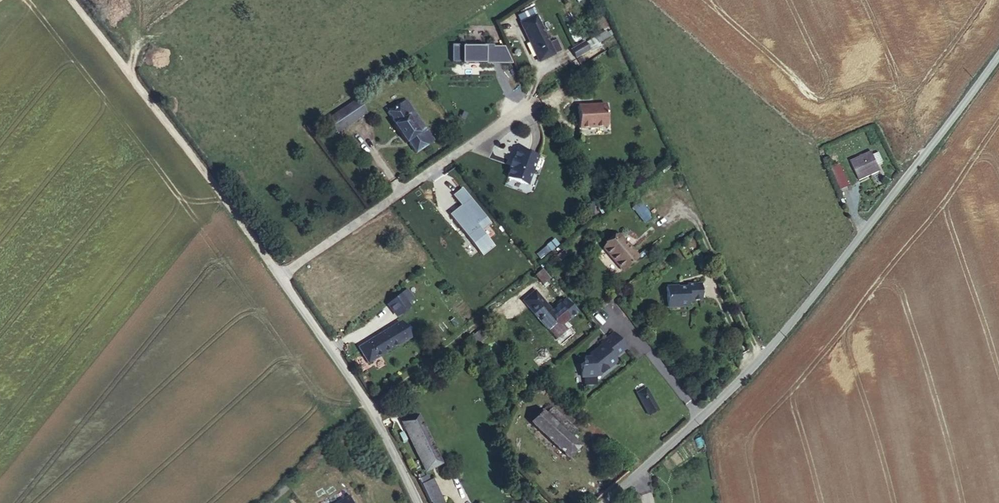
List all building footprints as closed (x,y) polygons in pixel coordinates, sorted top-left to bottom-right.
[(559,55),(541,17),(524,26),(543,63),(559,55)] [(576,58),(590,49),(584,41),(571,49),(576,58)] [(452,64),(508,63),(508,46),(452,46),(452,64)] [(608,126),(606,105),(589,107),(589,105),(578,106),(580,129),(608,126)] [(425,144),(433,139),(410,107),(391,121),(398,131),(396,133),(412,157),(414,154),(420,162),(432,154),(425,144)] [(359,112),(332,130),(340,142),(367,123),(359,112)] [(538,158),(518,150),(514,159),(513,159),(509,168),(511,169),(507,178),(528,185),(538,158)] [(875,163),(854,173),(863,192),(884,183),(880,176),(876,167),(875,163)] [(842,189),(850,186),(840,164),(832,168),(842,189)] [(882,165),(876,167),(880,176),(886,174),(882,165)] [(464,225),(474,218),(469,212),(459,218),(464,225)] [(485,236),(474,218),(464,225),(476,242),(485,236)] [(619,271),(635,257),(628,249),(627,250),(615,235),(600,248),(619,271)] [(543,260),(559,243),(553,238),(537,255),(543,260)] [(702,302),(701,286),(687,286),(687,289),(678,289),(678,288),(668,288),(668,308),(689,308),(689,302),(702,302)] [(414,297),(408,289),(390,303),(398,314),(411,304),(409,301),(414,297)] [(535,319),(546,309),(540,303),(529,313),(535,319)] [(580,323),(570,311),(558,322),(546,309),(535,319),(562,349),(573,339),(571,337),(575,333),(572,330),(580,323)] [(408,335),(400,320),(361,342),(358,344),(366,359),(408,335)] [(581,364),(582,378),(598,377),(617,362),(614,358),(626,349),(613,333),(601,343),(602,345),(594,351),(595,353),(590,357),(585,358),(585,364),(581,364)] [(573,339),(562,349),(568,355),(579,345),(573,339)] [(645,385),(637,390),(641,396),(649,391),(645,385)] [(649,391),(641,396),(651,411),(658,406),(649,391)] [(556,449),(565,438),(571,431),(541,408),(527,426),(556,449)] [(436,452),(408,409),(397,416),(423,460),(436,452)] [(573,444),(565,438),(556,449),(564,456),(573,444)] [(416,478),(431,502),(436,502),(442,500),(429,480),(426,482),(422,475),(416,478)]
